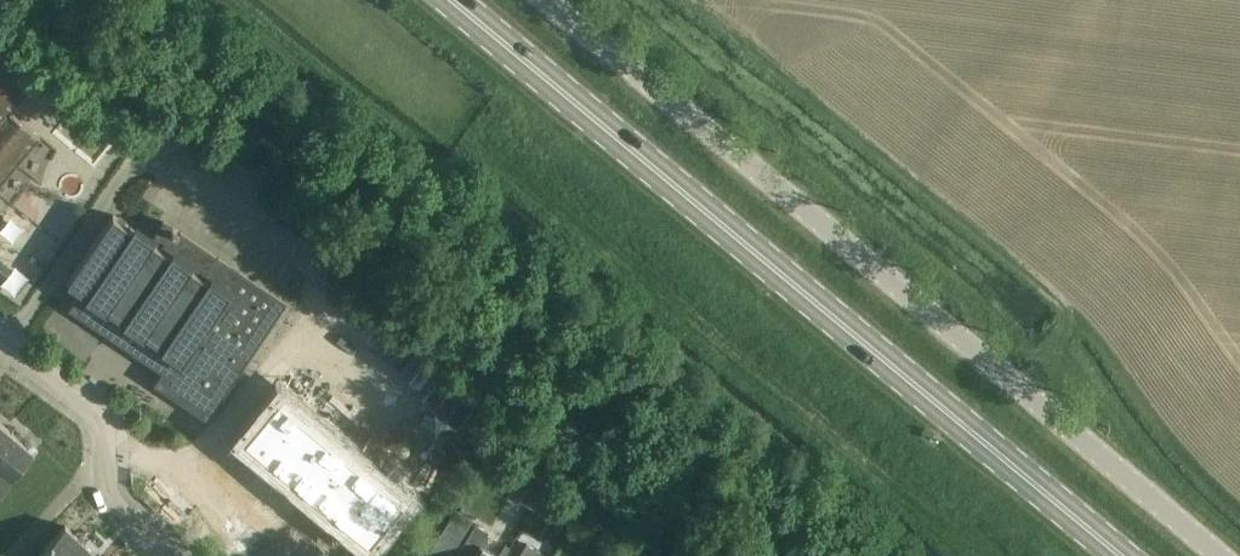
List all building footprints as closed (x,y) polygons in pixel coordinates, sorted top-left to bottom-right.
[(39,134),(9,109),(34,79),(0,51),(0,182),(39,134)] [(154,240),(114,213),(68,281),(84,291),(72,308),(184,384),(176,395),(205,414),(283,300),(166,221),(154,240)] [(279,395),(243,438),(370,543),(406,500),(279,395)] [(8,471),(30,445),(0,421),(0,465),(8,471)] [(537,503),(537,504),(548,511),(557,498),(545,490),(537,503)] [(457,508),(436,541),(452,551),(473,518),(457,508)] [(482,543),(489,530),(477,523),(457,554),(461,555),(503,555),(482,543)] [(86,543),(66,524),(37,555),(74,555),(86,543)] [(527,542),(519,555),(549,555),(527,542)] [(86,543),(74,555),(101,555),(86,543)]
